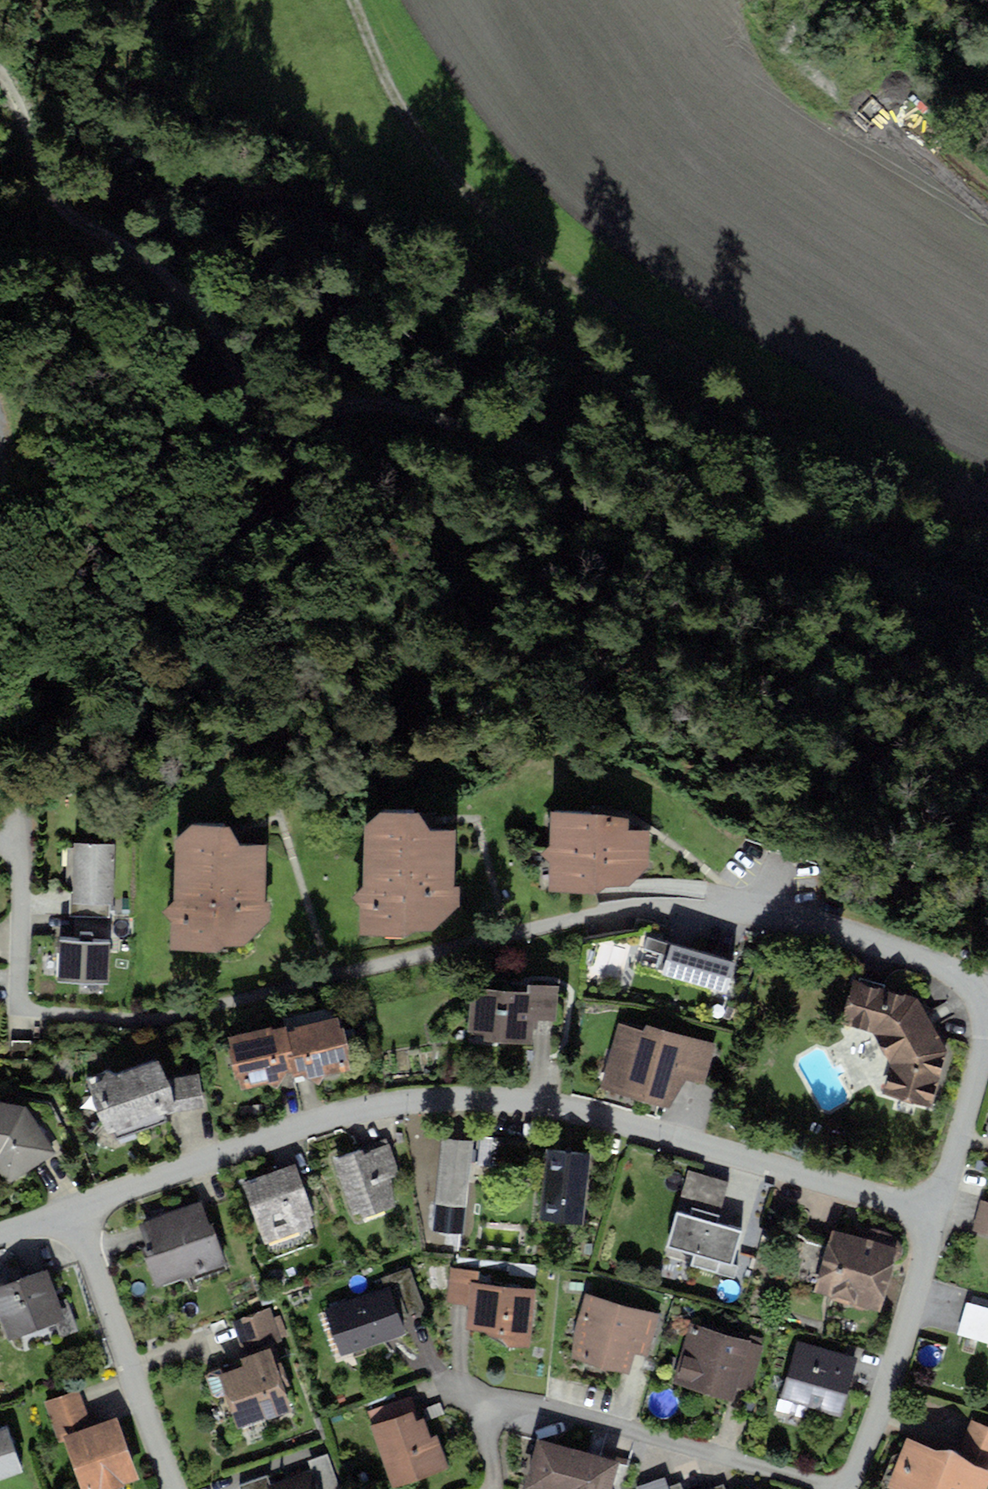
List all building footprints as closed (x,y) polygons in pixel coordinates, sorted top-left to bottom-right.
[(634,822),(559,813),(556,848),(544,853),(554,863),(554,893),(602,895),(612,886),(635,888),(654,869),(656,837),(635,833),(634,822)] [(429,819),(385,815),(369,829),(370,893),(360,901),(363,906),(364,935),(411,937),(417,931),(442,934),(464,914),(463,892),(458,892),(461,832),(434,829),(429,819)] [(196,827),(181,841),(180,903),(171,915),(171,946),(238,952),(272,927),(273,907),(268,902),(269,848),(246,846),(237,830),(196,827)] [(112,844),(73,843),(72,902),(72,917),(111,918),(111,903),(112,844)] [(113,939),(61,937),(59,983),(111,985),(113,939)] [(742,961),(674,943),(665,974),(734,992),(742,961)] [(916,997),(854,979),(841,1023),(874,1032),(891,1066),(883,1094),(930,1108),(947,1052),(916,997)] [(533,996),(477,988),(470,1037),(533,1045),(536,1021),(561,1024),(567,986),(535,981),(533,996)] [(357,1073),(342,1019),(288,1028),(295,1071),(319,1085),(328,1078),(357,1073)] [(651,1031),(623,1027),(606,1090),(670,1110),(690,1082),(707,1084),(717,1045),(653,1025),(651,1031)] [(288,1028),(231,1037),(241,1095),(279,1088),(295,1071),(288,1028)] [(163,1061),(94,1085),(112,1137),(181,1114),(163,1061)] [(11,1185),(58,1156),(27,1108),(0,1104),(0,1167),(11,1185)] [(474,1143),(443,1138),(433,1206),(464,1210),(474,1143)] [(489,1140),(485,1169),(531,1175),(535,1146),(489,1140)] [(387,1147),(332,1166),(351,1222),(397,1207),(390,1186),(399,1183),(387,1147)] [(590,1155),(546,1149),(537,1218),(582,1224),(590,1155)] [(297,1168),(248,1185),(269,1245),(318,1228),(297,1168)] [(676,1199),(665,1234),(731,1254),(742,1219),(676,1199)] [(983,1201),(975,1232),(987,1235),(987,1202),(983,1201)] [(207,1211),(139,1234),(157,1289),(226,1266),(207,1211)] [(901,1252),(833,1233),(814,1298),(883,1318),(901,1252)] [(385,1289),(396,1320),(426,1309),(411,1267),(381,1278),(385,1289)] [(481,1270),(451,1268),(448,1302),(472,1304),(470,1327),(503,1332),(514,1346),(530,1346),(537,1289),(480,1285),(481,1270)] [(0,1287),(0,1309),(10,1340),(67,1321),(50,1271),(0,1287)] [(385,1289),(323,1312),(340,1356),(401,1334),(396,1320),(385,1289)] [(661,1320),(590,1301),(575,1358),(632,1374),(636,1359),(649,1363),(661,1320)] [(246,1365),(221,1374),(240,1430),(295,1412),(275,1354),(287,1350),(274,1312),(233,1326),(246,1365)] [(764,1345),(691,1326),(675,1386),(736,1402),(740,1388),(752,1392),(764,1345)] [(858,1358),(798,1341),(779,1405),(840,1422),(858,1358)] [(48,1406),(61,1445),(69,1442),(85,1488),(112,1488),(140,1480),(119,1419),(91,1428),(80,1395),(48,1406)] [(374,1431),(395,1488),(402,1488),(452,1471),(441,1440),(435,1442),(428,1422),(422,1424),(419,1415),(374,1431)] [(910,1441),(892,1487),(898,1488),(987,1488),(987,1429),(971,1421),(958,1448),(940,1452),(910,1441)] [(0,1430),(0,1481),(23,1473),(7,1427),(0,1430)] [(542,1441),(530,1488),(614,1488),(621,1462),(542,1441)] [(317,1488),(340,1488),(326,1454),(306,1461),(311,1472),(317,1488)] [(267,1488),(317,1488),(311,1472),(272,1487),(267,1488)] [(272,1487),(267,1475),(239,1486),(241,1488),(267,1488),(272,1487)]
